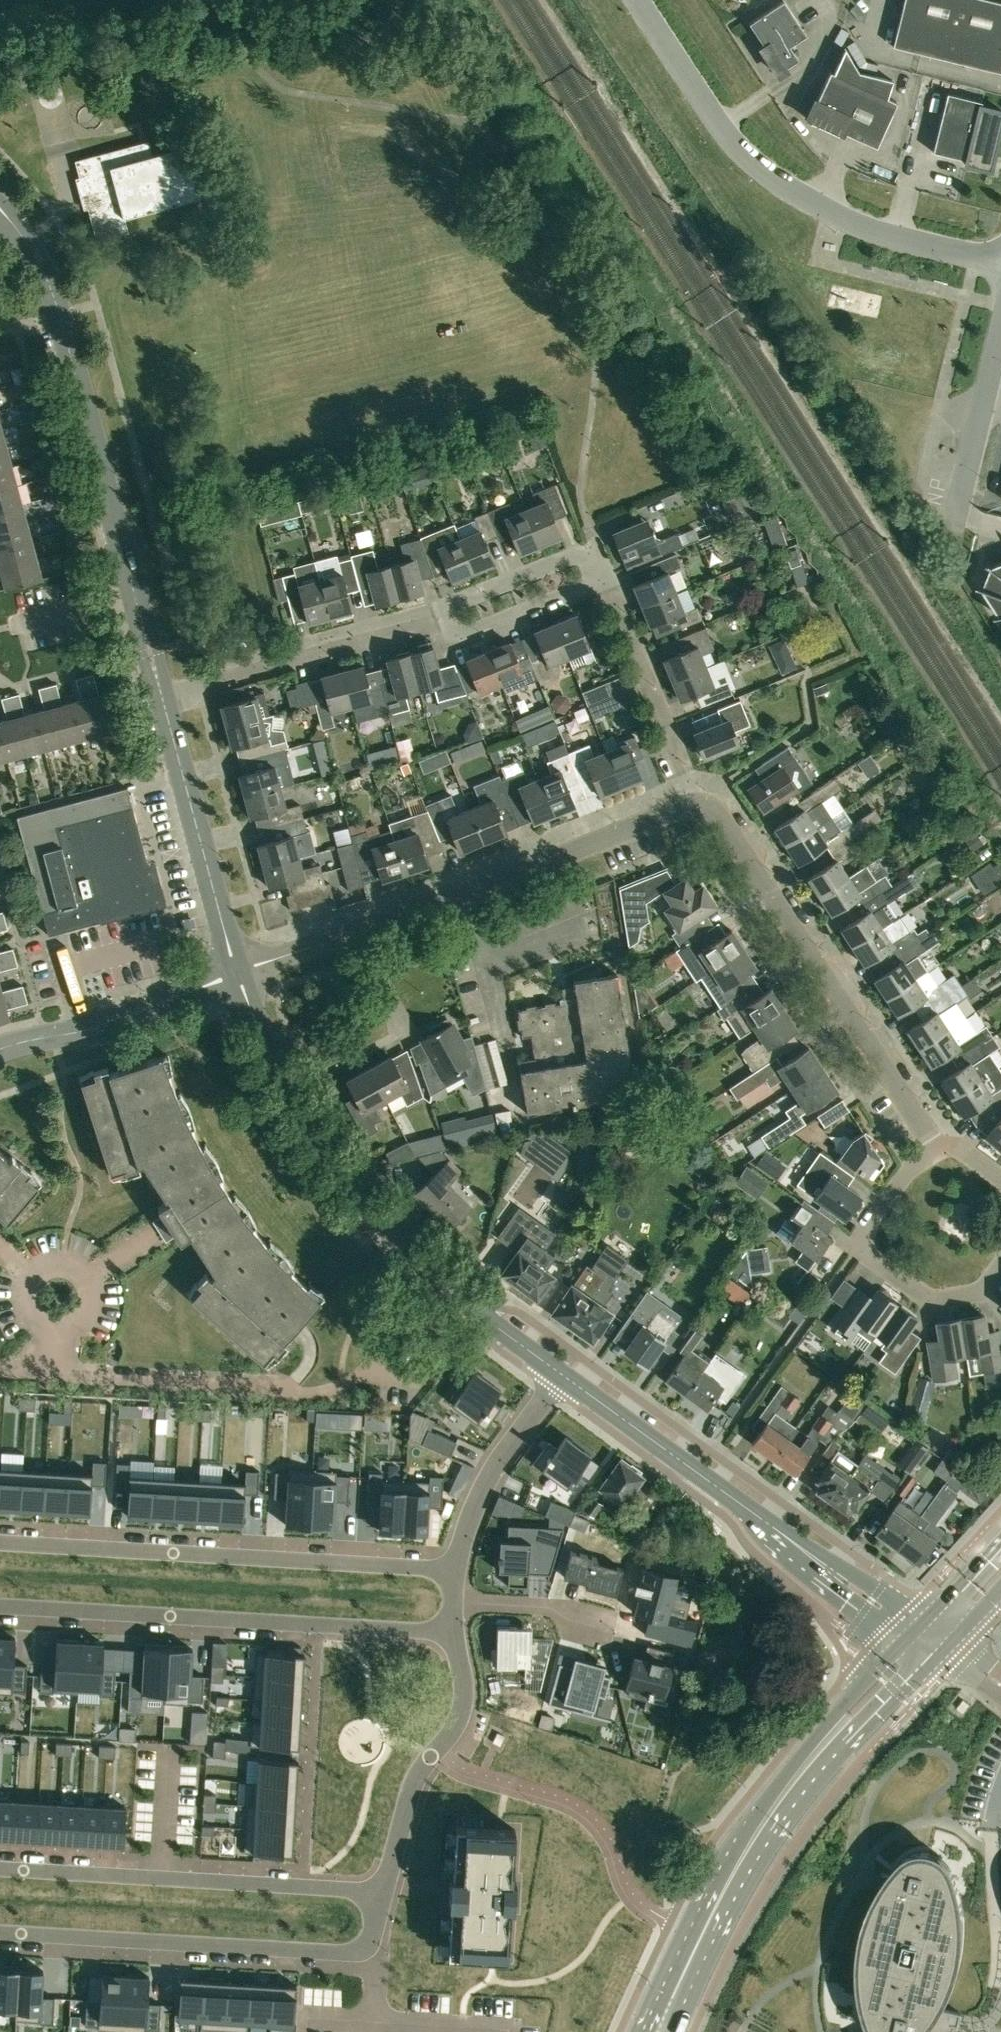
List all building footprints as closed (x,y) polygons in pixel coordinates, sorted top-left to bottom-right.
[(806,34),(783,0),(749,23),(771,56),(768,58),(777,73),(798,59),(789,45),(806,34)] [(993,0),(904,0),(893,46),(1000,72),(1000,2),(993,0)] [(898,102),(888,97),(893,80),(859,71),(845,48),(834,73),(830,71),(817,100),(815,99),(806,118),(818,123),(819,121),(877,147),(898,102)] [(933,151),(967,160),(966,164),(990,170),(1000,126),(1000,111),(981,106),(982,101),(947,93),(933,151)] [(152,156),(148,140),(75,160),(97,241),(129,232),(124,217),(206,195),(206,196),(207,195),(193,144),(192,144),(192,145),(152,156)] [(546,446),(541,434),(529,438),(534,450),(546,446)] [(12,466),(7,447),(0,449),(0,469),(12,466)] [(484,465),(481,458),(469,463),(472,470),(473,472),(479,470),(485,467),(484,465)] [(456,465),(459,474),(470,470),(466,460),(456,465)] [(17,485),(12,466),(0,469),(0,489),(17,485)] [(526,509),(540,545),(561,536),(551,511),(563,506),(554,483),(532,492),(537,504),(526,509)] [(22,503),(17,485),(0,489),(0,509),(22,503)] [(322,495),(325,506),(336,503),(333,492),(322,495)] [(363,510),(359,495),(353,496),(346,498),(350,514),(353,513),(363,510)] [(302,515),(298,501),(279,506),(282,520),(302,515)] [(540,545),(526,509),(515,513),(510,502),(488,511),(496,533),(509,528),(519,553),(540,545)] [(27,522),(22,503),(0,509),(0,529),(27,522)] [(742,515),(739,508),(728,513),(730,519),(742,515)] [(497,534),(496,533),(488,511),(474,516),(480,530),(460,538),(473,572),(494,563),(484,540),(497,534)] [(647,519),(613,533),(627,568),(683,545),(678,533),(661,539),(654,537),(647,519)] [(32,540),(27,522),(0,529),(0,549),(32,540)] [(451,581),(452,580),(454,583),(457,585),(466,581),(467,578),(466,575),(473,572),(460,538),(454,524),(443,529),(421,538),(429,562),(442,557),(451,581)] [(694,528),(685,532),(689,541),(698,537),(694,528)] [(787,543),(783,534),(770,539),(773,548),(787,543)] [(430,567),(429,562),(421,538),(400,543),(405,561),(391,565),(400,598),(423,592),(417,570),(430,567)] [(37,559),(32,540),(0,549),(0,569),(37,559)] [(391,565),(378,568),(373,549),(351,555),(358,581),(359,585),(371,582),(376,604),(400,598),(391,565)] [(799,564),(794,549),(784,552),(790,567),(799,564)] [(358,581),(351,555),(350,552),(327,558),(332,576),(320,579),(330,616),(336,614),(337,618),(352,615),(351,611),(352,610),(345,584),(358,581)] [(642,605),(676,592),(668,572),(681,566),(676,553),(653,563),(658,575),(634,585),(642,605)] [(0,569),(0,578),(3,577),(5,588),(42,578),(37,559),(0,569)] [(993,566),(992,565),(991,566),(992,567),(984,586),(983,585),(983,586),(985,587),(985,588),(1000,613),(1000,563),(993,566)] [(320,579),(308,582),(305,570),(282,576),(288,599),(301,595),(308,622),(330,616),(320,579)] [(676,592),(642,605),(651,625),(674,616),(679,628),(703,619),(698,606),(684,612),(676,592)] [(595,659),(590,648),(577,614),(555,623),(568,657),(581,651),(586,663),(595,659)] [(559,660),(568,657),(555,623),(534,632),(544,655),(531,660),(531,661),(538,678),(540,684),(561,676),(563,670),(559,660)] [(715,649),(711,640),(706,627),(682,636),(688,649),(664,659),(672,679),(706,666),(702,657),(713,652),(715,649)] [(778,659),(790,654),(784,640),(770,646),(775,657),(778,659)] [(466,693),(458,673),(457,669),(440,673),(433,647),(432,641),(417,645),(418,651),(410,653),(420,690),(434,686),(438,701),(467,693),(466,693)] [(538,678),(531,661),(519,665),(510,642),(488,650),(502,684),(512,679),(516,688),(538,678)] [(480,692),(502,684),(488,650),(466,659),(470,668),(458,673),(466,693),(478,688),(480,692)] [(406,694),(420,690),(410,653),(387,659),(394,686),(382,689),(389,711),(389,714),(410,709),(406,694)] [(389,711),(382,689),(382,687),(370,690),(364,665),(342,671),(352,706),(365,702),(369,716),(389,711)] [(706,666),(672,679),(681,700),(704,690),(709,703),(733,694),(728,680),(724,682),(720,674),(710,678),(706,666)] [(331,711),(352,706),(342,671),(321,677),(328,701),(316,704),(322,728),(335,725),(331,711)] [(85,676),(100,734),(120,728),(110,692),(99,694),(93,673),(85,676)] [(81,739),(100,734),(85,676),(76,678),(82,699),(72,702),(81,739)] [(310,680),(296,683),(302,706),(316,703),(310,680)] [(588,705),(597,701),(611,695),(606,682),(582,692),(588,705)] [(81,739),(72,702),(62,704),(56,683),(48,686),(63,744),(81,739)] [(828,690),(825,683),(814,688),(817,695),(828,690)] [(44,748),(63,744),(48,686),(39,688),(44,709),(35,712),(44,748)] [(227,726),(270,715),(264,692),(254,694),(255,696),(221,705),(222,707),(217,708),(221,722),(225,720),(227,726)] [(44,748),(35,712),(25,714),(19,693),(10,696),(26,753),(44,748)] [(611,695),(597,701),(602,714),(623,706),(618,693),(611,695)] [(26,753),(10,696),(2,698),(7,719),(0,721),(0,731),(7,758),(26,753)] [(723,722),(694,733),(704,757),(739,743),(734,731),(750,725),(741,700),(717,709),(723,722)] [(261,755),(285,748),(288,747),(283,729),(271,728),(272,714),(270,715),(227,726),(232,748),(249,743),(250,749),(259,749),(261,755)] [(533,728),(536,726),(531,715),(517,721),(519,727),(521,732),(526,730),(533,728)] [(606,751),(621,786),(642,778),(631,751),(640,748),(635,735),(616,742),(618,746),(606,751)] [(313,741),(316,753),(328,750),(325,738),(313,741)] [(471,744),(466,746),(471,756),(485,750),(481,741),(481,740),(471,744)] [(606,751),(597,754),(592,743),(568,752),(577,775),(590,770),(600,795),(621,786),(606,751)] [(380,748),(384,764),(398,760),(394,745),(380,748)] [(412,746),(399,750),(402,762),(415,758),(412,746)] [(800,764),(788,746),(784,749),(762,763),(768,772),(767,777),(749,789),(763,810),(797,788),(810,779),(800,764)] [(294,783),(291,771),(285,748),(261,755),(264,768),(240,775),(245,796),(294,783)] [(500,748),(493,751),(497,762),(504,759),(500,748)] [(438,752),(442,764),(449,761),(444,749),(438,752)] [(565,780),(577,775),(568,752),(547,761),(552,773),(540,778),(554,813),(575,805),(565,780)] [(540,778),(531,781),(526,769),(501,779),(510,802),(523,797),(533,822),(554,813),(540,778)] [(511,802),(510,802),(501,779),(499,774),(473,784),(481,803),(470,808),(484,842),(507,833),(497,808),(511,802)] [(803,799),(809,809),(806,811),(804,809),(775,828),(786,845),(832,816),(822,801),(832,795),(842,788),(835,777),(803,799)] [(286,808),(280,787),(294,783),(245,796),(251,817),(276,811),(279,824),(304,818),(300,804),(286,808)] [(49,935),(160,905),(150,867),(133,805),(132,806),(128,791),(127,787),(17,816),(47,930),(49,935)] [(37,792),(34,793),(29,794),(31,802),(36,801),(39,800),(37,792)] [(484,842),(470,808),(459,812),(451,794),(425,804),(427,810),(437,832),(450,827),(459,852),(484,842)] [(437,833),(437,832),(427,810),(389,822),(391,829),(395,840),(405,872),(428,864),(420,839),(437,833)] [(832,852),(845,843),(851,839),(872,826),(865,815),(851,824),(842,830),(832,816),(786,845),(798,863),(827,844),(832,852)] [(264,866),(299,856),(293,836),(307,832),(304,818),(279,824),(283,838),(258,844),(264,866)] [(926,830),(935,845),(938,843),(942,840),(933,826),(926,830)] [(405,872),(395,840),(391,829),(369,837),(367,830),(351,835),(357,859),(374,854),(382,879),(405,872)] [(976,832),(965,840),(972,850),(983,843),(976,832)] [(837,859),(841,857),(843,860),(852,854),(845,843),(832,852),(837,859)] [(336,848),(348,892),(351,891),(363,888),(364,887),(353,844),(336,848)] [(987,847),(979,853),(984,860),(992,854),(987,847)] [(295,880),(298,892),(287,895),(290,910),(333,896),(330,882),(325,883),(320,864),(302,869),(299,856),(264,866),(269,887),(295,880)] [(820,896),(849,877),(837,859),(808,879),(820,896)] [(863,903),(891,885),(884,874),(876,879),(867,865),(849,877),(820,896),(831,914),(858,896),(863,903)] [(681,947),(698,935),(704,931),(698,923),(700,916),(716,906),(703,886),(694,891),(685,878),(676,884),(667,869),(620,888),(629,946),(638,940),(641,926),(649,921),(646,902),(664,890),(673,905),(666,910),(665,915),(676,931),(672,934),(681,947)] [(897,917),(888,903),(905,891),(898,881),(891,885),(863,903),(868,911),(841,929),(853,947),(882,927),(897,917)] [(914,928),(910,930),(900,916),(897,917),(882,927),(853,947),(864,964),(890,947),(895,955),(927,934),(924,928),(917,933),(914,928)] [(698,979),(702,976),(744,948),(731,929),(705,947),(698,935),(681,947),(678,949),(698,979)] [(927,971),(917,955),(938,942),(931,932),(927,934),(895,955),(900,963),(874,980),(886,997),(915,978),(916,978),(927,971)] [(15,957),(13,948),(0,951),(0,961),(15,957)] [(721,1006),(741,993),(748,989),(741,977),(756,967),(744,948),(702,976),(721,1006)] [(18,965),(15,957),(0,961),(0,970),(18,965)] [(955,973),(937,985),(927,971),(916,978),(915,978),(886,997),(897,1015),(926,996),(931,1004),(961,984),(955,973)] [(577,1000),(517,1010),(522,1037),(531,1035),(535,1057),(518,1060),(527,1113),(561,1107),(561,1103),(572,1101),(572,1106),(636,1095),(616,973),(573,980),(577,1000)] [(25,994),(23,985),(2,991),(0,984),(0,1000),(25,994)] [(919,1048),(964,1018),(955,1003),(968,994),(961,984),(931,1004),(937,1011),(908,1030),(919,1048)] [(755,1027),(783,1009),(770,989),(748,1003),(741,993),(721,1006),(717,1009),(724,1019),(727,1017),(740,1037),(755,1027)] [(0,1000),(0,1021),(9,1019),(6,1008),(28,1002),(25,994),(0,1000)] [(758,1068),(771,1059),(781,1053),(774,1043),(796,1029),(783,1009),(755,1027),(762,1037),(747,1047),(753,1057),(747,1061),(754,1071),(758,1068)] [(968,1052),(993,1036),(986,1025),(974,1033),(964,1018),(919,1048),(931,1065),(963,1044),(968,1052)] [(463,1066),(466,1070),(462,1074),(473,1093),(485,1087),(472,1044),(464,1048),(452,1023),(449,1024),(446,1019),(431,1027),(433,1032),(422,1039),(431,1055),(420,1062),(431,1093),(445,1086),(441,1079),(463,1066)] [(952,1098),(999,1068),(989,1053),(1000,1046),(993,1036),(968,1052),(973,1059),(941,1081),(952,1098)] [(793,1088),(823,1069),(809,1047),(777,1068),(771,1059),(758,1068),(765,1080),(770,1087),(785,1077),(793,1088)] [(164,1216),(157,1221),(160,1224),(161,1225),(163,1227),(164,1229),(165,1232),(167,1235),(167,1236),(174,1231),(180,1241),(190,1234),(215,1272),(207,1271),(197,1282),(202,1286),(192,1298),(263,1362),(273,1351),(278,1355),(288,1343),(283,1339),(298,1323),(320,1299),(279,1257),(268,1244),(241,1211),(209,1161),(191,1125),(183,1109),(162,1055),(110,1072),(108,1066),(94,1071),(95,1077),(81,1081),(110,1173),(125,1168),(126,1174),(141,1169),(139,1164),(143,1163),(168,1200),(158,1206),(164,1216)] [(368,1068),(386,1100),(400,1093),(407,1105),(423,1096),(415,1071),(403,1078),(391,1056),(368,1068)] [(375,1106),(386,1100),(368,1068),(346,1080),(358,1102),(348,1107),(364,1137),(378,1130),(374,1123),(382,1119),(375,1106)] [(990,1099),(995,1107),(1000,1100),(1000,1071),(999,1068),(952,1098),(964,1116),(990,1099)] [(837,1091),(823,1069),(793,1088),(800,1100),(785,1110),(790,1117),(792,1120),(801,1114),(837,1091)] [(757,1086),(749,1074),(729,1087),(737,1099),(757,1086)] [(842,1099),(817,1115),(825,1126),(850,1110),(842,1099)] [(509,1110),(495,1112),(497,1122),(511,1120),(509,1110)] [(986,1136),(1000,1148),(1000,1117),(986,1136)] [(440,1127),(446,1148),(469,1142),(463,1121),(440,1127)] [(510,1130),(508,1121),(500,1122),(502,1132),(510,1130)] [(761,1136),(769,1147),(790,1133),(782,1122),(761,1136)] [(544,1130),(525,1133),(521,1151),(532,1160),(538,1152),(550,1134),(544,1130)] [(835,1162),(838,1164),(854,1175),(859,1169),(873,1179),(884,1163),(864,1131),(852,1139),(835,1162)] [(442,1133),(429,1136),(433,1151),(445,1148),(442,1133)] [(550,1134),(538,1152),(564,1170),(571,1148),(550,1134)] [(408,1141),(386,1152),(389,1163),(416,1156),(408,1141)] [(7,1222),(39,1185),(27,1175),(31,1171),(12,1155),(9,1158),(0,1149),(0,1216),(7,1222)] [(838,1164),(835,1162),(820,1151),(797,1184),(845,1218),(847,1216),(852,1216),(855,1211),(854,1207),(861,1196),(830,1174),(838,1164)] [(773,1161),(765,1155),(757,1165),(765,1171),(773,1161)] [(422,1203),(424,1200),(449,1226),(471,1206),(448,1182),(460,1170),(449,1159),(413,1194),(422,1203)] [(768,1183),(747,1167),(738,1179),(760,1195),(768,1183)] [(717,1195),(719,1196),(708,1211),(716,1217),(726,1201),(725,1200),(728,1196),(720,1191),(717,1195)] [(804,1199),(788,1220),(799,1227),(790,1239),(804,1249),(795,1261),(808,1270),(832,1237),(827,1233),(835,1221),(804,1199)] [(518,1251),(505,1269),(501,1274),(537,1299),(554,1276),(544,1269),(552,1257),(544,1250),(555,1235),(519,1208),(498,1237),(518,1251)] [(572,1325),(572,1327),(592,1340),(611,1313),(602,1306),(615,1286),(612,1283),(628,1260),(607,1245),(591,1269),(595,1272),(587,1284),(596,1290),(572,1325)] [(767,1246),(747,1249),(747,1248),(729,1272),(753,1289),(750,1272),(770,1270),(768,1256),(767,1246)] [(563,1249),(554,1248),(552,1257),(552,1260),(561,1262),(563,1249)] [(749,1292),(727,1276),(718,1287),(741,1304),(749,1292)] [(552,1313),(572,1327),(572,1325),(596,1290),(587,1284),(581,1292),(571,1285),(552,1313)] [(897,1304),(892,1300),(892,1295),(890,1292),(887,1289),(883,1289),(879,1290),(878,1290),(861,1313),(858,1314),(848,1307),(832,1328),(849,1340),(856,1329),(870,1340),(876,1332),(876,1333),(897,1304)] [(676,1325),(656,1311),(663,1302),(647,1291),(619,1330),(630,1338),(626,1344),(627,1345),(624,1350),(647,1366),(649,1363),(653,1366),(659,1356),(655,1354),(660,1347),(671,1355),(677,1346),(684,1337),(673,1329),(676,1325)] [(772,1317),(780,1306),(769,1298),(761,1308),(772,1317)] [(798,1302),(790,1313),(800,1321),(808,1310),(798,1302)] [(897,1304),(876,1333),(886,1340),(881,1347),(886,1351),(879,1361),(895,1373),(910,1352),(900,1344),(900,1341),(917,1317),(897,1304)] [(966,1354),(970,1374),(1000,1369),(1000,1344),(999,1330),(987,1332),(984,1314),(960,1318),(966,1354)] [(954,1356),(966,1354),(960,1318),(936,1322),(939,1340),(927,1342),(934,1380),(957,1376),(954,1356)] [(686,1393),(710,1359),(694,1347),(702,1335),(691,1327),(684,1337),(677,1346),(685,1352),(666,1380),(667,1380),(676,1386),(674,1388),(683,1395),(685,1392),(686,1393)] [(706,1408),(717,1393),(726,1399),(742,1375),(714,1355),(711,1360),(710,1359),(686,1393),(705,1407),(705,1408),(706,1408)] [(501,1389),(476,1371),(464,1387),(460,1384),(450,1398),(454,1400),(452,1403),(486,1428),(501,1407),(492,1401),(501,1389)] [(796,1425),(785,1418),(799,1397),(789,1391),(781,1385),(766,1406),(774,1412),(753,1443),(763,1450),(762,1452),(771,1458),(772,1456),(773,1457),(796,1425)] [(807,1434),(796,1425),(773,1457),(775,1458),(774,1460),(783,1466),(784,1465),(795,1473),(820,1437),(828,1443),(832,1436),(851,1423),(866,1403),(851,1392),(838,1411),(831,1422),(821,1415),(807,1434)] [(19,1397),(18,1409),(27,1410),(27,1398),(19,1397)] [(27,1398),(27,1410),(35,1410),(36,1398),(27,1398)] [(922,1424),(928,1402),(912,1398),(907,1419),(922,1424)] [(64,1400),(64,1412),(72,1413),(73,1400),(64,1400)] [(884,1427),(890,1418),(867,1402),(866,1403),(861,1410),(870,1416),(872,1412),(878,1417),(876,1420),(884,1427)] [(158,1405),(157,1418),(165,1418),(166,1406),(158,1405)] [(195,1407),(194,1420),(202,1420),(203,1408),(195,1407)] [(203,1408),(202,1420),(211,1421),(211,1409),(203,1408)] [(316,1409),(308,1409),(307,1421),(315,1421),(316,1409)] [(428,1430),(422,1443),(451,1456),(457,1442),(428,1430)] [(579,1471),(591,1454),(566,1436),(557,1448),(548,1441),(533,1463),(567,1487),(569,1484),(573,1487),(583,1474),(579,1471)] [(857,1463),(837,1449),(827,1463),(829,1464),(817,1479),(819,1480),(814,1487),(819,1491),(818,1492),(830,1501),(857,1463)] [(959,1455),(950,1449),(943,1458),(951,1464),(959,1455)] [(908,1472),(916,1461),(905,1452),(897,1463),(908,1472)] [(884,1470),(882,1471),(862,1456),(857,1463),(830,1501),(843,1511),(844,1509),(849,1513),(854,1507),(855,1507),(866,1492),(867,1492),(870,1489),(883,1498),(897,1480),(884,1470)] [(619,1459),(600,1487),(623,1503),(642,1476),(639,1473),(641,1471),(631,1464),(629,1467),(619,1459)] [(69,1472),(67,1511),(90,1513),(92,1484),(105,1485),(106,1462),(93,1461),(92,1473),(69,1472)] [(117,1462),(115,1485),(129,1486),(127,1515),(150,1516),(153,1476),(130,1475),(130,1463),(117,1462)] [(20,1508),(23,1469),(0,1468),(0,1507),(20,1508)] [(275,1471),(274,1497),(287,1498),(286,1524),(309,1526),(313,1470),(289,1468),(289,1472),(275,1471)] [(23,1469),(20,1508),(44,1510),(46,1471),(23,1469)] [(222,1481),(220,1520),(243,1522),(245,1493),(258,1494),(259,1471),(246,1470),(245,1482),(222,1481)] [(313,1470),(309,1526),(333,1527),(335,1501),(348,1501),(350,1475),(337,1474),(337,1471),(313,1470)] [(46,1471),(44,1510),(67,1511),(69,1472),(46,1471)] [(369,1472),(367,1503),(381,1503),(379,1530),(403,1531),(406,1480),(382,1479),(383,1472),(369,1472)] [(916,1479),(908,1473),(896,1489),(905,1495),(916,1479)] [(406,1480),(403,1531),(427,1533),(428,1506),(442,1507),(444,1476),(430,1475),(429,1481),(406,1480)] [(153,1476),(150,1516),(173,1518),(176,1478),(153,1476)] [(176,1478),(173,1518),(197,1519),(199,1479),(176,1478)] [(199,1479),(197,1519),(220,1520),(222,1481),(199,1479)] [(933,1523),(955,1494),(944,1485),(937,1495),(936,1495),(897,1547),(918,1563),(930,1546),(933,1542),(942,1530),(933,1523)] [(897,1547),(936,1495),(926,1487),(912,1506),(901,1498),(876,1532),(897,1547)] [(593,1515),(602,1503),(593,1497),(585,1508),(593,1515)] [(551,1500),(545,1514),(569,1524),(574,1513),(575,1510),(551,1500)] [(574,1513),(569,1524),(584,1531),(589,1520),(574,1513)] [(498,1556),(498,1560),(499,1560),(499,1569),(498,1569),(498,1571),(500,1571),(500,1570),(509,1571),(508,1584),(508,1585),(509,1585),(526,1586),(528,1587),(528,1585),(529,1567),(534,1568),(549,1569),(549,1574),(550,1574),(552,1569),(564,1528),(535,1526),(535,1527),(525,1526),(524,1542),(509,1541),(502,1540),(500,1540),(500,1542),(499,1556),(498,1556)] [(564,1574),(564,1576),(587,1582),(586,1585),(585,1585),(585,1586),(616,1594),(617,1593),(616,1593),(622,1569),(623,1569),(623,1568),(595,1560),(595,1557),(597,1558),(597,1557),(571,1550),(570,1551),(571,1551),(565,1575),(564,1574)] [(641,1565),(633,1592),(635,1593),(635,1590),(640,1591),(634,1612),(653,1617),(648,1634),(691,1646),(691,1644),(688,1643),(694,1622),(697,1623),(697,1621),(667,1613),(678,1575),(676,1575),(642,1566),(641,1565)] [(491,1648),(490,1667),(524,1669),(523,1678),(524,1677),(523,1691),(527,1691),(540,1692),(550,1655),(546,1654),(549,1645),(552,1645),(553,1642),(532,1641),(532,1638),(533,1638),(533,1636),(518,1636),(519,1626),(497,1625),(495,1648),(491,1648)] [(12,1694),(12,1690),(26,1691),(27,1665),(14,1664),(15,1637),(0,1637),(0,1693),(12,1694)] [(41,1665),(40,1692),(54,1692),(54,1691),(78,1693),(78,1688),(77,1688),(80,1641),(56,1640),(55,1666),(41,1665)] [(80,1641),(77,1688),(78,1688),(101,1689),(101,1695),(114,1696),(116,1670),(102,1669),(104,1643),(80,1641)] [(633,1654),(625,1687),(629,1688),(628,1694),(646,1699),(647,1699),(648,1696),(651,1696),(652,1693),(670,1698),(677,1673),(675,1672),(676,1668),(682,1670),(686,1655),(647,1644),(644,1657),(633,1654)] [(130,1671),(128,1697),(142,1698),(142,1696),(165,1698),(169,1646),(145,1645),(143,1672),(130,1671)] [(285,1648),(285,1653),(301,1654),(301,1646),(285,1645),(285,1648)] [(165,1698),(164,1703),(189,1704),(189,1701),(203,1701),(204,1675),(191,1674),(192,1648),(169,1646),(165,1698)] [(256,1652),(254,1675),(303,1678),(305,1654),(301,1654),(285,1653),(285,1648),(265,1647),(265,1652),(256,1652)] [(558,1668),(548,1703),(571,1709),(592,1715),(598,1695),(605,1697),(606,1696),(611,1676),(603,1674),(606,1665),(575,1656),(572,1666),(559,1663),(558,1668)] [(212,1665),(211,1673),(223,1674),(224,1665),(212,1665)] [(211,1673),(211,1681),(223,1682),(223,1674),(211,1673)] [(254,1675),(253,1698),(302,1701),(303,1678),(254,1675)] [(216,1696),(216,1704),(228,1705),(229,1697),(216,1696)] [(252,1720),(251,1721),(301,1724),(302,1701),(253,1698),(253,1699),(262,1699),(261,1720),(252,1720)] [(192,1711),(191,1726),(206,1727),(207,1712),(192,1711)] [(542,1714),(539,1725),(551,1729),(554,1717),(542,1714)] [(251,1721),(250,1745),(299,1748),(301,1724),(251,1721)] [(121,1725),(120,1738),(136,1739),(137,1726),(121,1725)] [(21,1740),(21,1752),(29,1753),(29,1741),(21,1740)] [(214,1741),(213,1750),(225,1750),(226,1742),(214,1741)] [(56,1742),(55,1754),(63,1755),(64,1743),(56,1742)] [(64,1743),(63,1755),(72,1755),(72,1743),(64,1743)] [(99,1745),(98,1757),(107,1758),(107,1745),(99,1745)] [(107,1745),(107,1758),(115,1758),(115,1746),(107,1745)] [(213,1750),(213,1758),(225,1759),(225,1750),(213,1750)] [(253,1781),(253,1782),(297,1785),(298,1761),(259,1759),(258,1782),(253,1781)] [(247,1804),(247,1805),(296,1808),(297,1785),(253,1782),(251,1804),(247,1804)] [(204,1794),(204,1802),(216,1803),(216,1795),(204,1794)] [(15,1839),(17,1800),(0,1799),(0,1838),(15,1839)] [(17,1800),(15,1839),(37,1840),(39,1802),(17,1800)] [(39,1802),(37,1840),(58,1841),(60,1803),(39,1802)] [(204,1802),(203,1811),(215,1811),(216,1803),(204,1802)] [(60,1803),(58,1841),(80,1842),(82,1804),(60,1803)] [(82,1804),(80,1842),(101,1844),(104,1806),(82,1804)] [(247,1805),(245,1828),(294,1831),(296,1808),(247,1805)] [(104,1806),(101,1844),(124,1845),(126,1807),(104,1806)] [(202,1825),(202,1833),(214,1834),(214,1826),(202,1825)] [(448,1952),(447,1953),(493,1956),(507,1957),(510,1907),(514,1907),(515,1878),(512,1878),(515,1829),(455,1825),(452,1875),(450,1874),(449,1888),(448,1903),(450,1904),(448,1952)] [(245,1828),(244,1851),(253,1852),(253,1857),(273,1858),(273,1853),(293,1854),(294,1831),(245,1828)] [(956,2025),(958,2025),(959,2025),(960,2019),(962,2013),(942,2008),(940,2008),(944,1991),(947,1978),(950,1979),(958,1947),(955,1946),(962,1916),(961,1909),(960,1903),(959,1896),(957,1889),(956,1883),(954,1877),(951,1870),(928,1865),(931,1852),(928,1852),(925,1852),(922,1852),(919,1852),(916,1853),(913,1854),(910,1855),(907,1857),(904,1859),(901,1862),(898,1865),(896,1869),(893,1872),(891,1876),(889,1875),(882,1874),(879,1886),(881,1887),(883,1887),(874,1916),(873,1916),(865,1948),(868,1949),(861,1979),(862,1982),(862,1989),(864,1998),(865,2003),(867,2012),(869,2018),(872,2025),(873,2025),(872,2027),(863,2031),(950,2031),(956,2025)] [(16,2010),(15,2020),(16,2020),(19,1968),(0,1967),(0,2009),(16,2010)] [(19,1968),(16,2020),(40,2021),(39,2023),(53,2023),(55,1997),(41,1996),(43,1970),(19,1968)] [(87,1999),(85,2025),(98,2026),(98,2030),(122,2031),(125,1975),(102,1973),(100,2000),(87,1999)] [(122,2031),(140,2031),(146,2031),(146,2029),(160,2030),(161,2003),(148,2003),(149,1976),(125,1975),(122,2031)] [(178,2017),(181,2018),(180,2031),(194,2031),(200,2031),(200,2028),(201,2028),(204,1979),(181,1978),(178,2017)] [(204,1979),(201,2028),(224,2030),(227,1981),(204,1979)] [(227,1981),(224,2030),(247,2031),(250,1982),(227,1981)] [(250,1982),(247,2031),(248,2031),(249,2022),(269,2023),(269,2028),(270,2028),(273,1983),(250,1982)] [(273,1983),(270,2028),(294,2029),(294,2024),(297,1985),(273,1983)] [(80,2018),(71,2018),(71,2027),(80,2027),(80,2018)]
